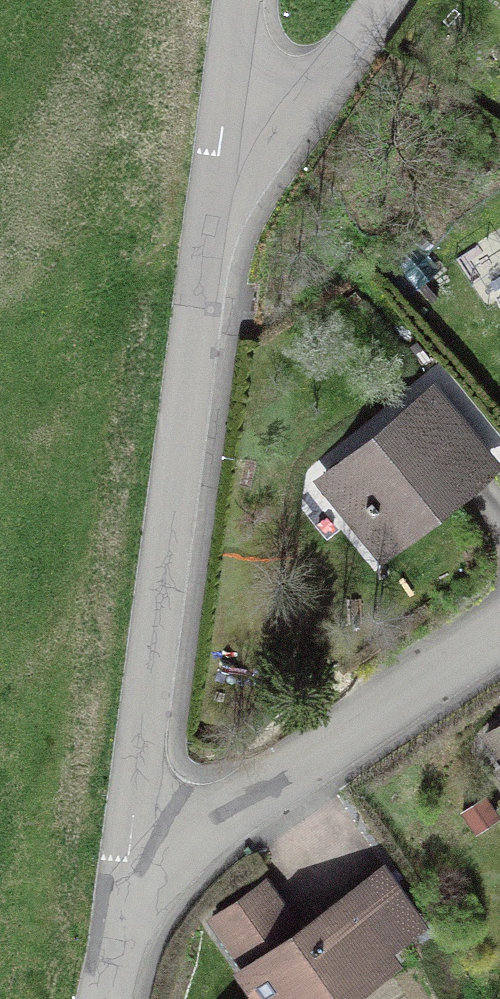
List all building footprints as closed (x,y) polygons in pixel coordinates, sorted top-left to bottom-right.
[(432,393),(324,481),(353,516),(367,505),(395,540),(489,464),(432,393)] [(487,735),(499,754),(499,726),(487,735)] [(259,998),(335,998),(390,960),(381,947),(418,921),(384,873),(300,933),(265,884),(214,920),(249,969),(246,971),(263,996),(259,998)]
